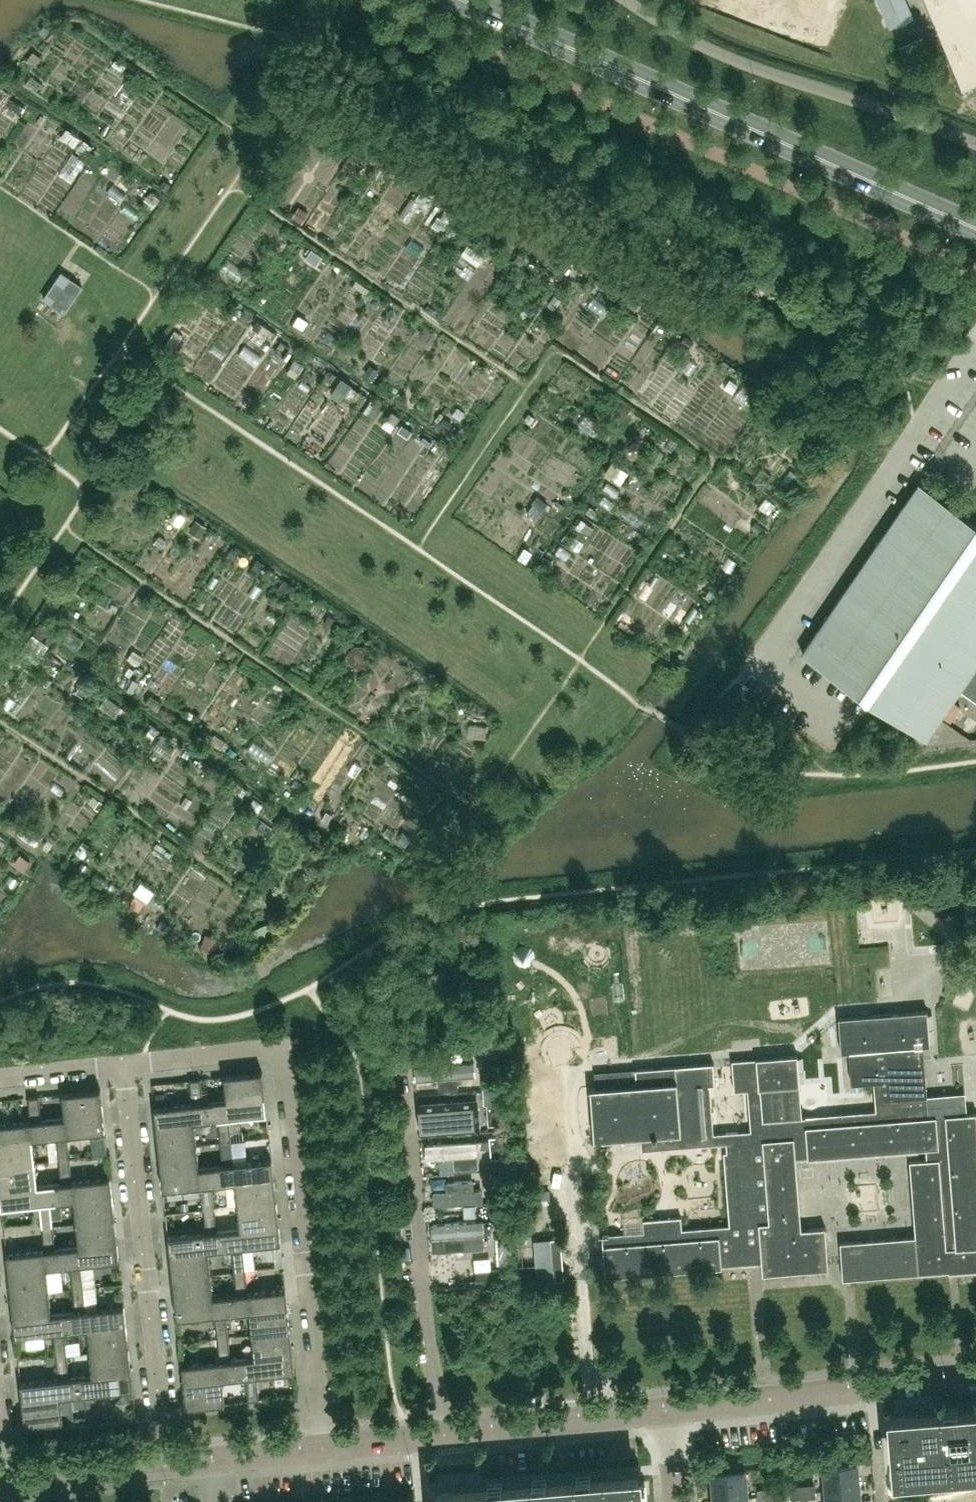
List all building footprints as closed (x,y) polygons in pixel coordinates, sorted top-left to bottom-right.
[(906,0),(879,0),(890,27),(913,17),(906,0)] [(84,138),(78,145),(87,152),(92,145),(84,138)] [(420,190),(415,198),(423,203),(428,195),(420,190)] [(435,246),(455,223),(445,214),(424,237),(435,246)] [(452,276),(471,284),(482,258),(463,249),(452,276)] [(62,270),(44,297),(65,311),(82,284),(62,270)] [(395,275),(389,283),(442,320),(456,300),(439,288),(435,294),(413,278),(409,284),(395,275)] [(475,296),(488,299),(493,281),(479,278),(475,296)] [(259,290),(255,297),(262,302),(266,295),(259,290)] [(554,294),(547,304),(554,309),(561,299),(554,294)] [(685,334),(680,341),(688,347),(693,340),(685,334)] [(329,359),(338,350),(326,337),(317,346),(329,359)] [(370,363),(365,372),(374,378),(379,369),(370,363)] [(341,378),(337,385),(346,390),(345,393),(353,398),(359,389),(350,383),(341,378)] [(734,402),(747,409),(754,396),(740,389),(734,402)] [(444,416),(439,422),(445,427),(449,421),(444,416)] [(610,464),(601,476),(609,482),(601,491),(612,499),(628,477),(610,464)] [(965,514),(919,482),(802,652),(926,738),(960,688),(975,699),(975,499),(965,514)] [(536,495),(531,502),(541,510),(546,503),(536,495)] [(765,497),(759,507),(769,514),(776,504),(765,497)] [(175,510),(170,517),(179,523),(184,516),(175,510)] [(587,539),(592,530),(579,522),(573,530),(587,539)] [(543,554),(538,562),(546,567),(551,560),(543,554)] [(284,577),(277,588),(284,593),(291,582),(284,577)] [(40,620),(32,632),(42,639),(49,627),(40,620)] [(135,650),(150,653),(154,631),(139,629),(135,650)] [(37,639),(32,649),(45,656),(51,646),(37,639)] [(133,649),(128,658),(137,664),(143,656),(133,649)] [(64,673),(58,683),(71,690),(76,680),(64,673)] [(83,680),(76,691),(84,696),(91,686),(83,680)] [(256,822),(264,810),(253,802),(245,814),(256,822)] [(404,831),(397,840),(405,846),(412,837),(404,831)] [(181,916),(175,924),(191,937),(197,929),(181,916)] [(161,919),(157,926),(167,933),(172,925),(161,919)] [(273,920),(253,929),(259,943),(279,934),(273,920)] [(205,934),(201,946),(213,950),(217,937),(205,934)] [(963,1104),(930,1107),(925,1045),(930,1044),(928,1010),(839,1017),(842,1051),(851,1051),(853,1083),(875,1082),(878,1110),(804,1115),(799,1055),(733,1060),(736,1091),(749,1090),(753,1131),(740,1132),(739,1120),(726,1120),(726,1114),(713,1115),(712,1086),(717,1085),(715,1063),(637,1069),(639,1085),(594,1088),(592,1088),(596,1140),(598,1140),(598,1139),(643,1136),(644,1150),(729,1144),(729,1152),(726,1153),(732,1226),(684,1229),(684,1217),(671,1218),(646,1220),(647,1232),(605,1235),(604,1235),(607,1277),(614,1277),(614,1275),(649,1272),(649,1274),(651,1274),(651,1272),(686,1269),(686,1271),(687,1271),(687,1269),(723,1266),(723,1268),(725,1268),(724,1265),(764,1262),(765,1275),(767,1275),(766,1273),(813,1269),(814,1271),(831,1270),(827,1228),(801,1230),(796,1160),(799,1159),(798,1156),(809,1155),(810,1159),(812,1159),(812,1157),(847,1154),(847,1156),(849,1156),(848,1154),(884,1151),(884,1153),(885,1153),(885,1151),(920,1148),(920,1150),(932,1149),(933,1159),(911,1161),(917,1236),(842,1242),(845,1280),(975,1270),(975,1113),(963,1113),(963,1104)] [(414,1086),(455,1081),(456,1091),(475,1089),(472,1063),(412,1070),(414,1086)] [(266,1095),(263,1071),(225,1075),(227,1099),(266,1095)] [(211,1119),(209,1101),(203,1102),(201,1078),(190,1079),(192,1103),(154,1107),(156,1125),(194,1121),(211,1119)] [(103,1114),(100,1088),(62,1092),(65,1116),(65,1118),(103,1114)] [(47,1118),(41,1119),(39,1095),(28,1096),(31,1120),(0,1124),(0,1142),(32,1138),(49,1136),(47,1118)] [(266,1095),(227,1099),(209,1101),(211,1119),(218,1118),(221,1142),(232,1141),(229,1117),(267,1113),(266,1095)] [(444,1120),(421,1121),(422,1138),(472,1135),(472,1122),(459,1122),(459,1112),(444,1113),(444,1120)] [(104,1130),(103,1114),(65,1118),(65,1116),(47,1118),(49,1136),(56,1136),(59,1160),(69,1158),(67,1134),(104,1130)] [(197,1144),(194,1121),(156,1125),(159,1148),(197,1144)] [(32,1138),(0,1142),(0,1166),(35,1162),(32,1138)] [(244,1139),(232,1141),(233,1149),(245,1147),(244,1139)] [(274,1178),(272,1159),(234,1163),(233,1149),(232,1141),(221,1142),(223,1164),(216,1165),(218,1184),(236,1182),(274,1178)] [(424,1160),(452,1159),(452,1169),(477,1168),(476,1143),(423,1145),(424,1160)] [(199,1167),(197,1144),(159,1148),(161,1171),(199,1167)] [(112,1195),(109,1177),(72,1181),(69,1158),(59,1160),(61,1182),(54,1183),(56,1201),(74,1199),(112,1195)] [(35,1162),(0,1166),(0,1189),(37,1184),(35,1162)] [(218,1184),(216,1165),(199,1167),(161,1171),(163,1189),(201,1185),(203,1199),(203,1204),(204,1208),(204,1209),(215,1208),(212,1184),(218,1184)] [(277,1200),(274,1178),(236,1182),(239,1205),(277,1200)] [(37,1184),(0,1189),(0,1191),(2,1207),(39,1203),(42,1227),(53,1225),(50,1201),(56,1201),(54,1183),(37,1184)] [(432,1209),(488,1206),(487,1183),(443,1185),(443,1187),(431,1187),(432,1209)] [(114,1219),(112,1195),(74,1199),(76,1223),(114,1219)] [(203,1199),(195,1200),(196,1209),(204,1208),(203,1204),(203,1199)] [(279,1223),(277,1200),(239,1205),(241,1228),(279,1223)] [(225,1248),(223,1230),(217,1230),(215,1208),(204,1209),(206,1232),(168,1236),(170,1254),(208,1250),(225,1248)] [(117,1241),(115,1223),(114,1219),(76,1223),(79,1245),(117,1241)] [(281,1242),(279,1223),(241,1228),(223,1230),(225,1248),(232,1247),(235,1271),(246,1270),(243,1246),(281,1242)] [(482,1223),(430,1225),(431,1251),(483,1250),(482,1223)] [(63,1265),(61,1247),(55,1248),(53,1225),(42,1227),(44,1249),(7,1253),(9,1271),(46,1267),(63,1265)] [(551,1237),(554,1280),(565,1280),(562,1236),(551,1237)] [(117,1241),(79,1245),(61,1247),(63,1265),(70,1265),(73,1288),(84,1287),(81,1263),(119,1259),(117,1241)] [(211,1273),(208,1250),(170,1254),(173,1277),(211,1273)] [(49,1290),(46,1267),(9,1271),(11,1295),(49,1290)] [(288,1306),(286,1288),(248,1292),(246,1270),(235,1271),(237,1293),(230,1294),(232,1312),(250,1310),(288,1306)] [(502,1286),(501,1270),(477,1271),(478,1288),(502,1286)] [(213,1296),(211,1273),(173,1277),(175,1300),(213,1296)] [(126,1324),(124,1305),(86,1310),(84,1287),(73,1288),(75,1311),(68,1312),(70,1330),(88,1328),(126,1324)] [(52,1313),(49,1290),(11,1295),(14,1318),(52,1313)] [(230,1294),(213,1296),(175,1300),(177,1318),(215,1314),(218,1338),(229,1337),(226,1313),(232,1312),(230,1294)] [(291,1329),(288,1306),(250,1310),(252,1333),(291,1329)] [(68,1312),(52,1313),(14,1318),(15,1336),(54,1332),(56,1355),(67,1354),(64,1330),(70,1330),(68,1312)] [(128,1347),(126,1324),(88,1328),(90,1351),(128,1347)] [(293,1352),(291,1329),(252,1333),(255,1357),(293,1352)] [(239,1377),(237,1358),(232,1359),(229,1337),(218,1338),(221,1360),(182,1364),(184,1382),(222,1378),(239,1377)] [(131,1370),(128,1347),(90,1351),(93,1374),(131,1370)] [(293,1352),(255,1357),(237,1358),(239,1377),(246,1376),(249,1400),(259,1399),(257,1375),(295,1371),(293,1352)] [(77,1394),(75,1376),(70,1377),(67,1354),(56,1355),(59,1378),(20,1382),(22,1400),(61,1396),(77,1394)] [(131,1370),(93,1374),(75,1376),(77,1394),(84,1394),(87,1418),(98,1416),(95,1392),(133,1388),(131,1370)] [(225,1402),(222,1378),(184,1382),(187,1406),(225,1402)] [(63,1420),(61,1396),(22,1400),(25,1425),(63,1420)] [(975,1466),(975,1410),(893,1416),(894,1423),(891,1423),(892,1444),(895,1444),(897,1461),(898,1472),(975,1466)] [(859,1488),(857,1465),(858,1465),(858,1463),(825,1466),(825,1468),(826,1468),(828,1490),(859,1488)] [(716,1499),(747,1497),(745,1472),(713,1475),(714,1477),(716,1499)] [(638,1476),(438,1492),(438,1498),(435,1499),(435,1501),(640,1501),(638,1476)] [(817,1497),(816,1485),(805,1486),(805,1492),(802,1492),(803,1498),(817,1497)] [(805,1492),(805,1486),(791,1487),(792,1499),(803,1498),(802,1492),(805,1492)] [(784,1500),(783,1488),(770,1489),(771,1495),(773,1495),(774,1501),(784,1500)] [(859,1488),(828,1490),(829,1501),(860,1501),(859,1488)] [(771,1495),(770,1489),(760,1490),(761,1501),(774,1501),(773,1495),(771,1495)]
